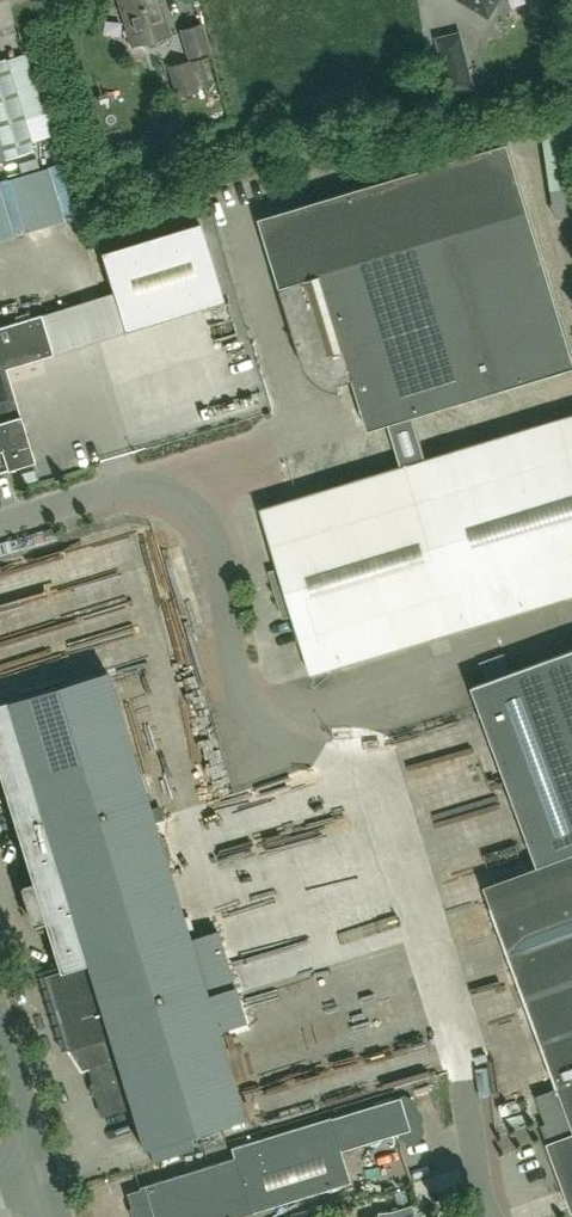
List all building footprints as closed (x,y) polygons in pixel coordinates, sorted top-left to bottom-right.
[(170,35),(160,0),(118,0),(132,46),(170,35)] [(485,15),(494,0),(461,0),(485,15)] [(188,57),(209,51),(201,24),(180,30),(188,57)] [(473,86),(460,33),(439,38),(452,92),(473,86)] [(0,59),(0,160),(5,158),(34,150),(5,58),(0,59)] [(203,59),(191,63),(190,60),(167,67),(176,98),(199,91),(197,85),(210,82),(203,59)] [(369,430),(508,388),(571,368),(571,357),(508,143),(301,205),(322,274),(280,286),(303,361),(308,372),(317,382),(328,388),(341,391),(341,390),(339,384),(354,380),(369,430)] [(0,180),(0,239),(82,218),(67,162),(0,180)] [(101,253),(113,292),(125,331),(224,301),(200,223),(101,253)] [(49,355),(37,315),(0,327),(0,471),(34,461),(6,368),(49,355)] [(422,460),(417,443),(349,464),(354,481),(261,509),(280,568),(270,571),(284,616),(293,613),(311,673),(571,594),(571,415),(422,460)] [(198,637),(176,561),(60,594),(54,573),(30,580),(27,569),(0,576),(0,678),(135,639),(139,653),(198,637)] [(473,686),(538,866),(571,853),(571,649),(473,686)] [(140,778),(107,670),(0,703),(0,776),(12,817),(21,847),(32,882),(25,884),(38,924),(44,922),(59,971),(83,964),(105,1037),(66,1049),(80,1071),(89,1068),(103,1112),(125,1105),(138,1147),(237,1117),(201,998),(234,988),(216,931),(189,939),(140,778)] [(492,906),(559,1087),(536,1096),(553,1141),(547,1143),(571,1210),(571,876),(492,906)] [(350,1182),(340,1150),(398,1133),(399,1138),(408,1142),(417,1139),(422,1131),(413,1100),(404,1095),(331,1118),(330,1116),(265,1136),(285,1202),(350,1182)] [(234,1157),(139,1186),(140,1189),(127,1193),(134,1216),(236,1216),(285,1202),(265,1136),(230,1147),(234,1157)] [(412,1204),(369,1216),(416,1216),(412,1204)]
